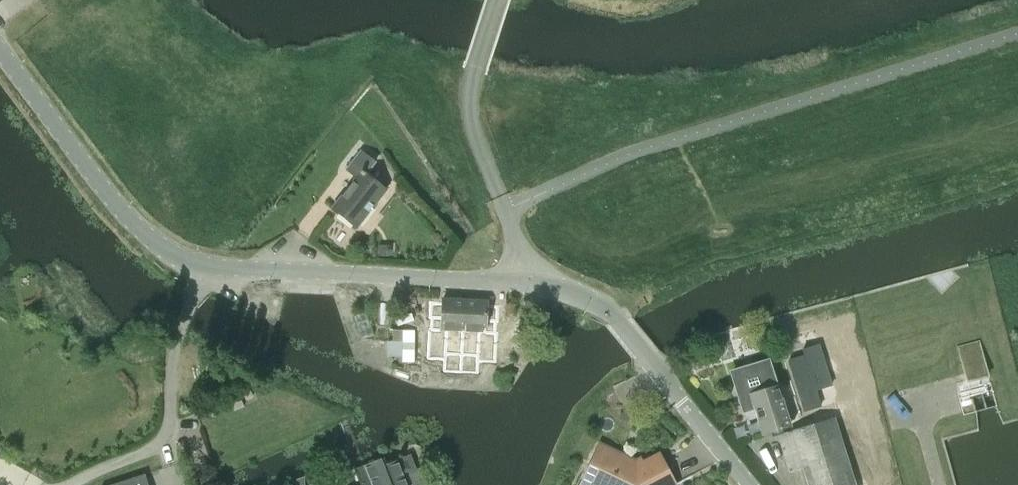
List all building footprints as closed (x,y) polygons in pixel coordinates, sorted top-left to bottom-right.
[(384,190),(372,182),(365,176),(374,165),(358,153),(345,171),(356,180),(332,213),(354,230),(384,190)] [(377,245),(377,255),(389,255),(389,245),(377,245)] [(461,377),(464,299),(442,298),(440,329),(446,330),(445,351),(461,352),(460,377),(461,377)] [(464,299),(461,377),(476,378),(477,348),(491,349),(492,333),(484,332),(486,300),(464,299)] [(402,357),(402,362),(414,363),(414,330),(390,329),(390,341),(386,341),(386,357),(402,357)] [(777,342),(804,427),(835,417),(808,333),(777,342)] [(956,346),(966,383),(988,377),(979,340),(956,346)] [(743,409),(754,405),(762,431),(787,424),(775,388),(769,367),(740,376),(736,384),(743,409)] [(245,399),(252,396),(249,389),(242,393),(245,399)] [(804,427),(776,436),(788,471),(801,467),(807,484),(856,484),(835,417),(804,427)] [(675,482),(660,455),(640,465),(638,461),(634,463),(599,446),(585,474),(589,476),(585,483),(588,484),(669,484),(675,482)] [(365,466),(354,471),(360,484),(427,484),(420,467),(403,474),(398,460),(385,465),(383,459),(365,466)] [(144,474),(110,484),(147,484),(144,474)] [(304,476),(290,481),(289,484),(304,484),(304,476)]
